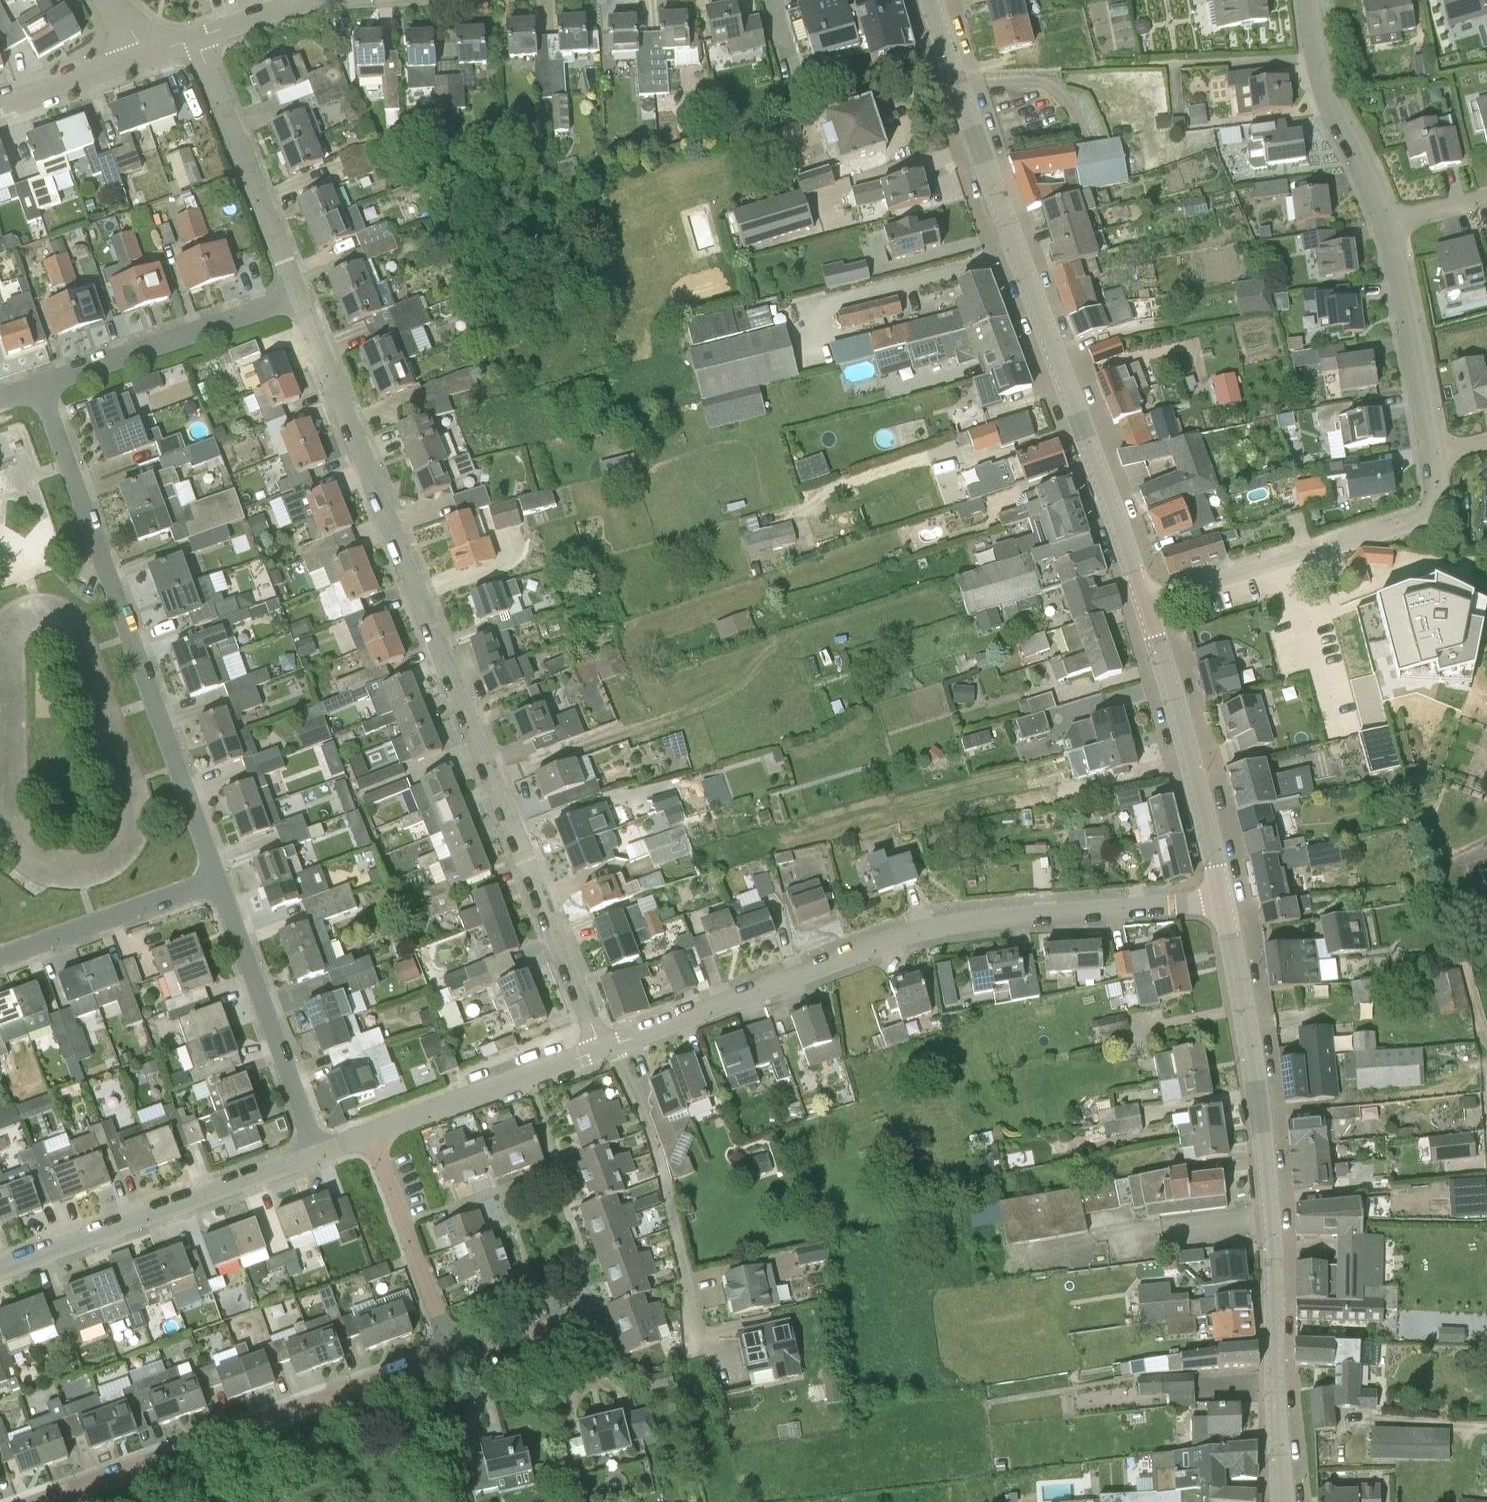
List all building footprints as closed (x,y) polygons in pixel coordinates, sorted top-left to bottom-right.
[(61,47),(82,34),(66,8),(57,14),(49,0),(34,0),(37,5),(36,6),(45,21),(61,47)] [(846,2),(845,0),(824,0),(798,8),(798,9),(786,12),(805,76),(870,57),(872,62),(916,49),(901,0),(854,0),(846,2)] [(1026,20),(1023,6),(1034,3),(1033,0),(997,0),(987,3),(993,28),(1026,20)] [(1221,11),(1225,10),(1228,26),(1267,21),(1264,0),(1220,0),(1221,11)] [(1410,0),(1363,0),(1369,33),(1372,47),(1401,42),(1399,33),(1416,30),(1410,0)] [(1451,27),(1486,15),(1486,0),(1442,0),(1451,27)] [(730,56),(765,49),(759,18),(740,22),(737,5),(707,11),(714,48),(728,46),(730,56)] [(665,52),(666,62),(675,61),(675,68),(702,66),(700,35),(691,35),(689,15),(662,17),(665,52)] [(0,38),(4,52),(28,40),(39,59),(61,47),(45,21),(24,33),(20,25),(14,28),(9,17),(0,20),(0,38)] [(561,20),(563,54),(574,54),(602,52),(601,32),(589,33),(587,18),(561,20)] [(638,19),(612,21),(614,56),(641,54),(638,19)] [(1033,45),(1026,20),(993,28),(1000,54),(1033,45)] [(510,59),(535,57),(537,57),(535,21),(508,23),(510,59)] [(1143,21),(1137,22),(1134,27),(1135,33),(1140,36),(1146,35),(1149,30),(1148,25),(1143,21)] [(487,65),(484,29),(457,31),(460,67),(487,65)] [(356,35),(359,70),(358,70),(359,80),(383,79),(385,111),(400,110),(398,78),(397,53),(384,53),(383,33),(356,35)] [(436,68),(434,33),(407,35),(409,70),(436,68)] [(336,47),(336,57),(349,57),(349,46),(336,47)] [(276,94),(282,108),(342,84),(330,53),(325,55),(330,66),(308,75),(301,56),(253,75),(263,100),(276,94)] [(1429,54),(1413,57),(1416,75),(1432,73),(1429,54)] [(666,62),(652,63),(655,96),(668,95),(666,62)] [(655,96),(652,63),(639,64),(641,97),(655,96)] [(550,65),(552,98),(555,133),(569,132),(567,97),(564,64),(550,65)] [(552,98),(550,65),(536,66),(535,66),(537,99),(552,98)] [(1272,68),(1260,70),(1227,75),(1229,88),(1235,87),(1238,116),(1252,115),(1252,114),(1292,109),(1288,79),(1274,81),(1272,68)] [(452,110),(450,76),(434,78),(436,111),(452,110)] [(452,110),(465,109),(463,76),(450,76),(452,110)] [(281,151),(314,137),(322,134),(312,110),(339,99),(348,123),(356,121),(347,96),(342,84),(282,108),(287,120),(272,126),(281,151)] [(168,90),(141,100),(150,126),(177,117),(168,90)] [(1486,142),(1486,97),(1477,100),(1486,142)] [(111,110),(124,148),(133,172),(143,168),(130,133),(150,126),(141,100),(111,110)] [(835,153),(839,166),(886,150),(871,102),(823,118),(827,130),(819,132),(827,156),(835,153)] [(1206,105),(1188,107),(1191,128),(1209,126),(1206,105)] [(1169,117),(1156,118),(1157,131),(1170,130),(1169,117)] [(1436,121),(1436,122),(1403,130),(1410,159),(1426,155),(1429,170),(1461,163),(1453,130),(1450,118),(1436,121)] [(85,119),(58,129),(67,157),(95,147),(85,119)] [(1288,134),(1286,120),(1249,125),(1252,144),(1249,145),(1247,148),(1250,167),(1254,170),(1267,168),(1266,165),(1306,160),(1302,132),(1288,134)] [(1171,132),(1186,131),(1185,121),(1170,122),(1171,132)] [(800,130),(797,126),(793,124),(789,126),(786,129),(786,134),(789,138),(793,139),(797,138),(800,134),(800,130)] [(362,127),(353,131),(357,140),(366,137),(362,127)] [(1228,145),(1244,140),(1240,128),(1224,134),(1228,145)] [(41,177),(28,181),(39,210),(59,203),(51,179),(71,171),(66,157),(67,157),(58,129),(28,139),(38,167),(41,177)] [(291,176),(324,162),(314,137),(281,151),(291,176)] [(1120,138),(1073,147),(1075,167),(1080,191),(1128,182),(1120,138)] [(339,155),(344,168),(375,156),(370,142),(339,155)] [(10,174),(2,148),(0,144),(0,177),(10,174)] [(1080,191),(1075,167),(1073,147),(1009,159),(1028,212),(1041,207),(1041,206),(1080,193),(1081,193),(1080,191)] [(133,172),(124,148),(112,152),(121,176),(133,172)] [(120,176),(121,176),(112,152),(90,160),(94,172),(102,170),(109,191),(123,186),(120,176)] [(1215,152),(1205,155),(1208,163),(1218,159),(1215,152)] [(375,156),(344,168),(349,182),(380,170),(375,156)] [(574,168),(557,172),(559,180),(576,176),(574,168)] [(799,178),(803,191),(804,195),(834,186),(828,169),(799,178)] [(852,209),(857,208),(886,200),(889,212),(930,202),(923,173),(852,191),(849,197),(852,209)] [(41,219),(39,210),(28,181),(7,189),(11,201),(18,199),(23,212),(27,224),(41,219)] [(1287,195),(1286,181),(1255,185),(1257,200),(1287,195)] [(173,196),(181,194),(178,183),(170,185),(173,196)] [(333,188),(299,202),(309,227),(355,208),(355,207),(342,213),(333,188)] [(1326,189),(1293,194),(1297,224),(1305,222),(1307,235),(1307,236),(1325,233),(1324,220),(1330,219),(1326,189)] [(1048,227),(1084,215),(1099,210),(1092,190),(1081,194),(1081,193),(1080,193),(1041,206),(1041,207),(1045,218),(1048,227)] [(189,191),(181,194),(184,202),(192,198),(189,191)] [(814,226),(804,195),(803,191),(733,214),(744,249),(814,226)] [(1186,218),(1208,213),(1204,197),(1183,202),(1183,204),(1184,208),(1186,218)] [(85,202),(88,213),(95,211),(92,200),(85,202)] [(1238,207),(1231,210),(1236,222),(1243,219),(1238,207)] [(357,236),(363,250),(394,238),(387,222),(365,232),(355,208),(309,227),(319,251),(357,236)] [(198,209),(186,214),(196,240),(208,236),(198,209)] [(186,214),(176,217),(185,244),(196,240),(186,214)] [(1084,215),(1048,227),(1055,247),(1049,249),(1049,250),(1091,236),(1084,215)] [(918,228),(916,220),(883,229),(892,259),(941,246),(935,224),(918,228)] [(164,247),(176,243),(169,224),(158,228),(164,247)] [(131,262),(143,258),(134,231),(122,235),(131,262)] [(1337,246),(1335,232),(1325,233),(1307,236),(1307,235),(1301,236),(1303,253),(1315,252),(1319,278),(1357,273),(1353,244),(1337,246)] [(1091,236),(1049,250),(1056,271),(1052,272),(1052,273),(1094,260),(1094,258),(1097,257),(1097,256),(1109,253),(1102,233),(1091,236)] [(10,235),(3,238),(8,251),(21,246),(18,239),(10,235)] [(119,266),(131,262),(122,235),(110,240),(119,266)] [(367,262),(329,277),(339,302),(385,283),(381,284),(371,260),(398,250),(394,238),(363,250),(367,262)] [(50,243),(55,257),(67,253),(62,239),(50,243)] [(1448,292),(1481,284),(1470,240),(1450,245),(1451,251),(1438,255),(1448,292)] [(201,254),(212,285),(236,277),(225,246),(201,254)] [(70,296),(81,330),(104,322),(92,288),(80,293),(76,281),(77,281),(67,254),(57,257),(66,284),(65,285),(69,296),(70,296)] [(178,262),(188,293),(212,285),(201,254),(178,262)] [(66,284),(57,257),(43,262),(52,289),(65,285),(66,284)] [(1058,290),(1068,320),(1098,310),(1093,295),(1094,295),(1090,281),(1101,278),(1095,258),(1098,257),(1097,257),(1094,258),(1094,260),(1052,273),(1058,290)] [(827,291),(870,279),(865,262),(844,266),(843,261),(820,267),(827,291)] [(170,299),(159,266),(135,274),(146,307),(170,299)] [(1135,285),(1156,281),(1153,266),(1133,270),(1135,285)] [(122,316),(146,307),(135,274),(111,283),(122,316)] [(955,302),(958,311),(965,333),(1006,319),(989,274),(957,284),(962,300),(955,302)] [(23,296),(7,301),(16,328),(0,333),(0,336),(7,356),(47,342),(30,294),(30,293),(25,277),(18,280),(23,296)] [(1266,277),(1249,280),(1252,297),(1269,294),(1266,277)] [(339,302),(349,326),(387,311),(392,324),(394,323),(425,310),(419,296),(395,306),(385,283),(339,302)] [(1343,328),(1343,334),(1364,331),(1361,310),(1357,310),(1355,298),(1352,298),(1350,286),(1303,292),(1306,313),(1318,311),(1319,323),(1327,322),(1328,330),(1343,328)] [(1068,320),(1076,340),(1107,327),(1108,329),(1111,328),(1112,333),(1127,331),(1124,288),(1100,293),(1102,304),(1098,305),(1094,295),(1093,295),(1098,310),(1068,320)] [(476,300),(473,291),(464,294),(466,300),(471,302),(476,300)] [(57,338),(81,330),(70,296),(69,296),(45,305),(57,338)] [(843,331),(903,315),(898,297),(838,313),(843,331)] [(687,323),(693,347),(773,326),(768,306),(745,313),(743,308),(687,323)] [(399,336),(361,351),(371,377),(405,363),(419,357),(412,339),(413,338),(410,331),(430,323),(425,310),(394,323),(399,336)] [(902,326),(906,348),(965,333),(958,311),(902,326)] [(1023,364),(1006,319),(965,333),(907,349),(913,373),(957,360),(955,354),(971,350),(975,362),(986,358),(992,374),(976,379),(976,380),(1023,364)] [(702,402),(742,392),(799,377),(786,326),(689,352),(702,402)] [(896,351),(906,348),(902,326),(869,335),(832,345),(838,366),(896,351)] [(1287,340),(1289,352),(1303,350),(1302,338),(1287,340)] [(1094,365),(1124,353),(1118,339),(1089,350),(1094,365)] [(256,342),(229,353),(233,364),(241,361),(260,353),(256,342)] [(1376,387),(1371,354),(1345,357),(1343,345),(1317,349),(1321,374),(1337,372),(1340,392),(1376,387)] [(1310,367),(1319,365),(1317,349),(1308,350),(1310,367)] [(227,366),(233,364),(229,353),(222,355),(227,366)] [(283,357),(253,369),(262,389),(291,378),(283,357)] [(1453,367),(1461,399),(1455,400),(1460,418),(1483,412),(1482,408),(1486,406),(1486,372),(1483,359),(1453,367)] [(371,377),(381,400),(415,386),(405,363),(371,377)] [(1115,424),(1118,423),(1142,413),(1139,406),(1143,404),(1138,391),(1148,387),(1138,363),(1124,368),(1096,379),(1106,404),(1115,424)] [(1023,364),(976,380),(983,402),(1032,387),(1023,364)] [(426,402),(480,387),(472,367),(420,388),(426,402)] [(159,374),(132,383),(137,395),(163,386),(162,385),(159,376),(159,374)] [(1227,392),(1215,394),(1219,408),(1242,403),(1235,375),(1223,377),(1227,392)] [(282,407),(300,399),(291,378),(262,389),(253,393),(267,426),(287,418),(282,407)] [(135,406),(130,394),(89,409),(98,434),(123,425),(124,424),(119,411),(135,406)] [(958,432),(985,426),(979,402),(953,408),(958,432)] [(1328,434),(1341,433),(1344,449),(1385,442),(1380,411),(1355,415),(1353,403),(1316,409),(1319,426),(1327,425),(1328,434)] [(1129,450),(1186,438),(1180,419),(1176,420),(1172,408),(1150,415),(1143,417),(1142,413),(1118,423),(1125,440),(1129,450)] [(397,427),(415,475),(448,462),(435,427),(457,418),(455,411),(431,418),(397,427)] [(1028,412),(994,423),(1000,443),(1002,447),(1036,436),(1028,412)] [(1278,429),(1295,426),(1293,413),(1275,416),(1278,429)] [(275,448),(279,457),(317,442),(309,421),(291,429),(287,418),(267,426),(275,448)] [(145,434),(140,421),(125,426),(124,424),(123,425),(98,434),(108,462),(135,452),(148,448),(155,445),(165,442),(160,429),(145,434)] [(967,432),(975,451),(1000,443),(994,423),(967,432)] [(228,439),(222,426),(212,430),(217,443),(228,439)] [(1217,481),(1200,434),(1186,438),(1129,450),(1117,453),(1122,467),(1171,456),(1178,476),(1140,491),(1148,513),(1180,500),(1181,502),(1184,500),(1185,502),(1203,495),(1219,488),(1217,481)] [(165,442),(155,445),(160,458),(186,449),(182,436),(165,442)] [(126,504),(130,515),(178,498),(174,487),(180,485),(175,470),(190,465),(192,470),(206,465),(209,471),(225,466),(222,459),(215,438),(186,449),(160,458),(165,472),(151,477),(151,478),(122,488),(127,504),(126,504)] [(281,494),(293,490),(313,482),(308,471),(326,464),(317,442),(279,457),(288,480),(277,484),(281,494)] [(1058,444),(1057,444),(994,465),(992,476),(998,493),(1067,469),(1058,444)] [(1285,465),(1281,454),(1274,457),(1270,463),(1273,469),(1285,465)] [(415,475),(424,498),(452,488),(450,484),(476,473),(469,455),(448,463),(448,462),(415,475)] [(635,456),(602,465),(605,478),(638,469),(635,456)] [(1324,463),(1327,482),(1346,478),(1350,502),(1394,494),(1389,465),(1360,470),(1358,457),(1324,463)] [(802,485),(816,480),(808,460),(795,465),(802,485)] [(1256,480),(1260,490),(1268,487),(1265,477),(1256,480)] [(1324,479),(1295,484),(1300,510),(1329,505),(1324,479)] [(1071,481),(1035,492),(1022,497),(1018,501),(1017,505),(1017,509),(1012,510),(997,515),(1002,529),(1040,517),(1039,516),(1078,504),(1071,481)] [(305,523),(343,507),(335,486),(317,493),(313,482),(293,490),(294,494),(282,499),(293,527),(305,522),(305,523)] [(478,510),(489,507),(491,506),(485,487),(454,497),(461,515),(478,510)] [(227,526),(245,519),(235,489),(182,508),(178,498),(130,515),(134,526),(135,526),(141,541),(171,530),(176,544),(191,539),(227,526)] [(524,515),(556,506),(552,490),(519,498),(524,515)] [(1181,537),(1214,524),(1212,518),(1203,495),(1185,502),(1184,500),(1181,502),(1180,500),(1148,513),(1159,542),(1180,534),(1181,537)] [(971,516),(984,511),(981,499),(968,503),(971,516)] [(515,500),(491,506),(489,507),(496,532),(522,525),(515,500)] [(1014,540),(993,547),(999,565),(1088,537),(1089,538),(1089,537),(1078,504),(1039,516),(1040,517),(1045,532),(1014,542),(1014,540)] [(319,555),(319,556),(339,548),(334,536),(352,529),(343,507),(305,523),(314,542),(297,549),(302,561),(304,560),(319,555)] [(446,520),(457,551),(452,553),(459,573),(496,560),(490,540),(481,543),(472,519),(480,516),(478,510),(461,515),(446,520)] [(1310,522),(1321,521),(1320,511),(1309,512),(1310,522)] [(263,513),(248,519),(255,538),(270,532),(263,513)] [(774,549),(797,543),(791,522),(749,533),(749,532),(742,534),(747,555),(774,548),(774,549)] [(232,540),(227,526),(191,539),(196,553),(232,540)] [(1234,530),(1229,531),(1228,529),(1218,532),(1213,534),(1161,554),(1169,575),(1226,556),(1222,544),(1238,540),(1234,530)] [(1452,548),(1465,548),(1466,532),(1453,531),(1452,548)] [(997,609),(1002,607),(1015,603),(1035,596),(1042,594),(1061,588),(1062,589),(1091,580),(1106,575),(1098,550),(1093,552),(1089,538),(1088,537),(999,565),(990,567),(990,568),(956,579),(968,616),(976,614),(977,615),(997,609)] [(325,570),(332,588),(369,572),(361,551),(343,558),(339,548),(319,556),(319,555),(304,560),(310,575),(325,570)] [(1348,565),(1353,586),(1353,587),(1369,583),(1367,569),(1369,566),(1392,566),(1393,551),(1361,550),(1348,565)] [(160,585),(163,594),(193,584),(193,583),(183,557),(150,569),(157,586),(160,585)] [(757,565),(750,567),(754,578),(761,576),(757,565)] [(284,584),(279,571),(270,575),(274,587),(284,584)] [(378,594),(369,572),(332,588),(345,620),(365,612),(360,601),(378,594)] [(1426,578),(1357,609),(1370,663),(1391,658),(1396,679),(1434,670),(1438,684),(1444,685),(1442,678),(1473,671),(1483,629),(1468,625),(1474,600),(1426,578)] [(212,622),(240,612),(235,598),(224,602),(221,594),(215,596),(209,579),(193,584),(163,594),(161,595),(164,604),(170,621),(190,614),(195,628),(212,622)] [(487,621),(492,636),(507,631),(534,621),(530,610),(518,614),(513,599),(521,596),(515,580),(502,585),(472,595),(481,623),(487,621)] [(1069,612),(1073,625),(1102,615),(1122,608),(1115,588),(1096,594),(1091,580),(1062,589),(1066,604),(1061,605),(1064,613),(1069,612)] [(235,598),(240,612),(247,610),(254,607),(249,593),(235,598)] [(1038,607),(1035,597),(1035,596),(1015,603),(1018,613),(1038,607)] [(281,611),(277,599),(254,607),(247,610),(251,620),(251,622),(281,611)] [(1003,628),(997,609),(977,615),(976,615),(981,634),(1003,628)] [(240,612),(212,622),(216,633),(173,648),(182,673),(222,659),(222,658),(218,647),(229,643),(224,629),(251,620),(247,610),(240,612)] [(357,652),(358,652),(396,637),(387,616),(369,623),(365,612),(345,620),(354,642),(362,639),(366,648),(357,652)] [(1070,654),(1060,658),(1062,664),(1112,646),(1103,620),(1102,617),(1102,615),(1073,625),(1062,629),(1070,654)] [(313,631),(308,617),(289,624),(294,638),(313,631)] [(734,618),(715,625),(721,641),(740,633),(734,618)] [(482,675),(516,661),(507,631),(492,636),(472,641),(482,675)] [(1050,649),(1044,634),(1018,641),(1024,658),(1050,649)] [(317,653),(311,637),(295,643),(301,659),(317,653)] [(340,696),(345,694),(366,686),(369,685),(391,677),(386,666),(404,659),(396,637),(358,652),(365,671),(335,683),(340,696)] [(1201,666),(1197,667),(1206,702),(1240,693),(1226,642),(1196,651),(1201,666)] [(1122,673),(1112,646),(1062,664),(1060,658),(1052,661),(1053,664),(1059,682),(1092,671),(1094,676),(1096,682),(1122,673)] [(593,657),(600,675),(603,682),(627,673),(618,648),(593,657)] [(551,678),(578,665),(572,652),(544,665),(551,678)] [(974,657),(978,669),(993,665),(990,652),(974,657)] [(482,675),(491,696),(535,678),(526,657),(516,661),(482,675)] [(224,686),(229,697),(256,687),(256,688),(271,682),(267,670),(231,683),(222,659),(182,673),(191,698),(224,686)] [(1273,669),(1264,671),(1266,682),(1275,680),(1273,669)] [(380,717),(392,712),(393,714),(422,702),(411,675),(382,687),(386,697),(374,702),(380,717)] [(370,697),(366,686),(345,694),(350,705),(370,697)] [(551,719),(538,686),(527,690),(527,691),(528,691),(535,710),(513,718),(524,745),(553,733),(557,744),(584,733),(575,710),(551,719)] [(975,687),(953,686),(953,704),(974,705),(975,687)] [(208,745),(249,731),(236,735),(230,718),(263,706),(256,688),(256,687),(229,697),(233,708),(199,720),(208,745)] [(1032,716),(1044,712),(1056,708),(1052,693),(1027,701),(1032,716)] [(1242,752),(1272,743),(1259,697),(1222,708),(1231,740),(1238,738),(1242,752)] [(392,742),(392,743),(432,727),(422,702),(393,714),(403,738),(392,742)] [(331,738),(319,705),(300,712),(303,721),(293,725),(301,749),(331,738)] [(1074,752),(1082,750),(1098,746),(1130,737),(1123,710),(1111,713),(1109,706),(1097,712),(1098,717),(1091,718),(1091,719),(1071,725),(1068,730),(1074,752)] [(1050,732),(1044,712),(1032,716),(1016,721),(1022,741),(1050,732)] [(355,739),(387,727),(382,717),(362,725),(352,729),(355,739)] [(1370,776),(1401,768),(1390,726),(1358,735),(1370,776)] [(411,760),(413,764),(442,752),(432,727),(392,743),(401,764),(411,760)] [(247,772),(254,769),(282,759),(278,748),(258,755),(249,731),(208,745),(217,770),(243,760),(247,772)] [(682,733),(669,737),(675,761),(688,757),(682,733)] [(973,736),(961,739),(964,751),(976,748),(973,736)] [(1129,774),(1129,767),(1138,764),(1130,737),(1098,746),(1082,750),(1074,752),(1066,755),(1071,778),(1076,781),(1105,773),(1113,771),(1113,776),(1129,774)] [(340,757),(333,739),(320,745),(326,762),(340,757)] [(934,747),(926,757),(933,763),(941,753),(934,747)] [(782,748),(772,751),(776,763),(785,761),(782,748)] [(1258,749),(1245,753),(1248,764),(1261,761),(1258,749)] [(350,760),(354,770),(365,766),(361,755),(350,760)] [(282,759),(254,769),(247,772),(251,783),(225,792),(234,817),(273,803),(264,776),(269,774),(286,768),(282,759)] [(576,760),(536,775),(546,800),(569,791),(574,804),(602,793),(597,779),(585,784),(576,760)] [(1226,771),(1238,813),(1298,800),(1298,799),(1314,796),(1313,789),(1297,792),(1293,772),(1270,777),(1266,761),(1226,771)] [(405,774),(401,764),(356,782),(360,792),(405,774)] [(421,785),(411,789),(411,790),(419,812),(400,820),(460,797),(449,770),(420,782),(421,785)] [(713,813),(733,806),(723,775),(702,782),(713,813)] [(366,808),(411,790),(411,789),(408,780),(362,798),(366,808)] [(345,781),(334,785),(339,799),(350,795),(345,781)] [(651,801),(656,814),(680,805),(675,792),(651,801)] [(470,822),(460,797),(400,820),(404,830),(424,822),(430,837),(441,833),(470,822)] [(1132,808),(1141,846),(1155,843),(1181,836),(1172,799),(1149,804),(1148,804),(1142,805),(1132,808)] [(1279,843),(1276,829),(1272,814),(1300,808),(1298,800),(1238,813),(1244,837),(1251,860),(1306,849),(1306,848),(1305,848),(1303,838),(1279,843)] [(276,829),(280,840),(307,831),(320,826),(319,825),(307,830),(302,815),(281,823),(273,803),(234,817),(243,841),(276,829)] [(668,810),(672,824),(685,819),(681,806),(668,810)] [(556,824),(566,849),(612,831),(604,811),(598,813),(596,808),(583,813),(556,824)] [(358,811),(345,816),(350,830),(364,825),(358,811)] [(771,821),(768,811),(758,814),(761,825),(771,821)] [(470,822),(441,833),(430,837),(440,863),(480,848),(470,822)] [(264,888),(303,874),(293,847),(323,837),(320,826),(307,831),(280,840),(284,851),(255,862),(264,888)] [(664,833),(644,841),(650,856),(689,841),(684,826),(676,828),(664,833)] [(1087,849),(1087,850),(1107,849),(1106,829),(1085,830),(1086,837),(1076,838),(1077,850),(1087,849)] [(577,876),(603,865),(603,864),(615,859),(611,849),(618,846),(612,831),(566,849),(577,876)] [(1155,873),(1162,872),(1165,884),(1191,878),(1181,836),(1155,843),(1141,846),(1139,847),(1135,847),(1135,851),(1140,851),(1143,863),(1153,861),(1155,873)] [(654,868),(693,854),(689,841),(650,856),(654,868)] [(1251,860),(1261,908),(1290,901),(1287,889),(1284,890),(1280,872),(1310,866),(1309,861),(1340,856),(1338,842),(1306,848),(1306,849),(1251,860)] [(448,882),(452,891),(452,893),(464,888),(463,884),(491,873),(480,848),(440,863),(438,864),(446,882),(448,882)] [(418,870),(438,862),(434,851),(414,859),(418,870)] [(791,851),(775,856),(777,865),(793,862),(791,851)] [(1111,851),(1096,852),(1097,863),(1111,862),(1111,851)] [(917,882),(908,856),(887,862),(884,854),(868,859),(879,894),(917,882)] [(772,870),(769,859),(761,861),(765,873),(772,870)] [(367,873),(372,886),(383,882),(378,869),(367,873)] [(774,894),(774,893),(767,873),(752,878),(760,899),(774,894)] [(302,901),(306,913),(361,893),(361,892),(353,895),(349,884),(312,898),(303,874),(264,888),(273,912),(302,901)] [(582,891),(591,914),(623,901),(623,900),(664,885),(661,874),(626,886),(622,874),(614,878),(582,891)] [(798,926),(831,914),(822,890),(818,879),(786,891),(790,901),(790,902),(798,926)] [(425,901),(452,891),(448,882),(446,882),(428,888),(429,892),(420,895),(423,902),(425,901)] [(485,928),(508,920),(496,887),(474,896),(478,908),(459,915),(466,933),(485,927),(485,928)] [(1430,888),(1417,890),(1419,901),(1432,898),(1430,888)] [(458,909),(452,893),(452,891),(425,901),(432,918),(458,909)] [(281,934),(290,959),(331,944),(322,921),(358,909),(358,908),(365,905),(361,893),(306,913),(310,923),(281,934)] [(638,906),(594,923),(603,946),(661,924),(661,923),(660,924),(655,913),(658,912),(652,897),(637,903),(638,906)] [(1309,897),(1290,901),(1261,908),(1265,927),(1300,920),(1298,911),(1312,909),(1309,897)] [(727,907),(729,912),(741,946),(776,934),(767,911),(766,911),(763,903),(741,911),(739,903),(727,907)] [(714,956),(741,946),(729,912),(701,922),(714,956)] [(1324,941),(1325,947),(1327,957),(1370,950),(1362,912),(1320,919),(1324,941)] [(427,922),(416,918),(413,925),(424,929),(427,922)] [(491,946),(496,959),(510,954),(519,951),(508,920),(485,928),(489,940),(482,942),(484,948),(491,946)] [(612,969),(640,958),(636,947),(652,941),(651,939),(665,934),(661,924),(603,946),(612,969)] [(674,943),(679,953),(684,952),(684,953),(695,949),(692,940),(690,933),(676,938),(677,942),(674,943)] [(160,976),(163,975),(203,961),(194,937),(152,952),(160,976)] [(404,941),(393,945),(398,958),(409,954),(404,941)] [(1321,985),(1318,960),(1315,944),(1315,941),(1264,948),(1270,991),(1321,985)] [(1104,970),(1101,942),(1072,944),(1074,973),(1104,970)] [(1120,980),(1133,977),(1184,966),(1179,943),(1146,950),(1147,951),(1129,955),(1129,954),(1114,958),(1120,980)] [(328,973),(332,985),(374,969),(370,958),(340,969),(331,944),(290,959),(298,983),(323,974),(323,975),(328,973)] [(1044,947),(1046,975),(1074,973),(1072,944),(1044,947)] [(677,996),(696,988),(697,987),(684,953),(684,952),(679,953),(662,960),(677,996)] [(1035,962),(1022,964),(1022,963),(1021,964),(1019,954),(986,960),(987,961),(968,965),(974,995),(993,992),(992,987),(1008,984),(1012,1002),(1040,997),(1038,983),(1039,982),(1035,962)] [(1418,955),(1403,957),(1405,975),(1420,973),(1418,955)] [(392,966),(400,985),(420,976),(411,958),(392,966)] [(133,959),(122,963),(129,983),(131,987),(142,983),(133,959)] [(84,969),(93,996),(119,987),(109,960),(84,969)] [(165,1002),(169,1014),(208,1000),(204,989),(212,986),(203,961),(163,975),(172,1000),(165,1002)] [(435,995),(435,996),(493,973),(489,963),(485,964),(485,963),(484,961),(465,970),(449,976),(444,978),(448,990),(435,995)] [(649,1012),(648,1011),(639,983),(652,978),(648,967),(647,968),(646,964),(629,971),(624,973),(602,981),(616,1023),(649,1012)] [(955,966),(940,968),(945,1011),(959,1009),(955,966)] [(1143,991),(1155,988),(1158,1002),(1191,994),(1184,966),(1133,977),(1133,979),(1140,978),(1143,991)] [(93,996),(84,969),(59,979),(68,1005),(93,996)] [(306,1005),(316,1032),(354,1017),(348,1001),(347,997),(380,985),(374,969),(332,985),(336,995),(306,1005)] [(527,972),(518,976),(497,984),(502,997),(493,1000),(497,1012),(507,1008),(507,1009),(537,997),(527,972)] [(493,973),(435,996),(440,1009),(455,1003),(494,987),(494,986),(497,984),(493,973)] [(932,1011),(929,1000),(920,975),(906,980),(904,973),(892,978),(894,984),(890,985),(894,998),(889,1000),(893,1013),(899,1010),(903,1021),(932,1011)] [(1460,977),(1435,985),(1445,1016),(1470,1008),(1460,977)] [(131,987),(129,983),(119,987),(128,1013),(122,1016),(126,1028),(143,1022),(131,987)] [(83,1081),(67,1034),(60,1012),(49,1016),(48,1013),(39,986),(13,995),(23,1022),(28,1035),(52,1027),(64,1061),(67,1060),(75,1084),(83,1081)] [(23,1022),(13,995),(0,1000),(0,1031),(23,1022)] [(547,1020),(537,997),(507,1009),(517,1032),(547,1020)] [(186,1046),(186,1047),(229,1031),(220,1006),(212,1009),(209,1000),(208,1000),(169,1014),(172,1023),(179,1021),(187,1046),(186,1046)] [(454,1004),(437,1012),(446,1032),(464,1024),(454,1004)] [(435,1007),(418,1013),(425,1031),(441,1025),(435,1007)] [(60,1012),(67,1034),(79,1030),(71,1008),(60,1012)] [(151,1018),(153,1014),(151,1009),(147,1008),(142,1009),(141,1014),(142,1018),(147,1020),(151,1018)] [(803,1010),(790,1015),(803,1054),(830,1044),(825,1027),(830,1026),(828,1021),(823,1021),(818,1009),(804,1014),(803,1010)] [(1094,1037),(1101,1036),(1103,1047),(1123,1043),(1121,1032),(1128,1030),(1125,1016),(1091,1023),(1094,1037)] [(354,1045),(358,1056),(387,1046),(381,1029),(361,1036),(354,1017),(316,1032),(324,1055),(350,1046),(354,1045)] [(909,1039),(904,1025),(881,1032),(886,1047),(909,1039)] [(742,1036),(715,1045),(731,1092),(759,1082),(754,1068),(770,1063),(777,1082),(789,1078),(771,1026),(770,1026),(775,1040),(747,1049),(742,1036)] [(1302,1058),(1294,1059),(1292,1047),(1278,1049),(1279,1061),(1284,1104),(1336,1097),(1331,1026),(1299,1030),(1302,1058)] [(79,1030),(67,1034),(75,1057),(90,1052),(82,1029),(79,1030)] [(237,1056),(229,1031),(186,1047),(194,1070),(189,1071),(193,1083),(204,1079),(205,1080),(233,1070),(233,1069),(241,1066),(241,1065),(240,1065),(237,1056)] [(440,1032),(419,1041),(428,1060),(448,1052),(440,1032)] [(8,1055),(0,1033),(0,1034),(0,1058),(8,1055)] [(1375,1052),(1374,1033),(1354,1035),(1356,1054),(1375,1052)] [(494,1043),(498,1053),(499,1054),(518,1046),(513,1035),(494,1043)] [(498,1053),(494,1043),(480,1049),(483,1058),(484,1058),(498,1053)] [(378,1065),(392,1060),(387,1046),(358,1056),(362,1067),(360,1068),(328,1079),(337,1104),(373,1090),(364,1064),(376,1060),(378,1065)] [(1153,1057),(1159,1084),(1208,1075),(1202,1048),(1172,1054),(1153,1057)] [(1424,1085),(1421,1048),(1375,1052),(1356,1054),(1358,1079),(1359,1090),(1424,1085)] [(131,1053),(118,1057),(121,1067),(134,1062),(131,1053)] [(440,1077),(456,1070),(459,1069),(453,1054),(434,1061),(440,1077)] [(1346,1081),(1358,1079),(1356,1054),(1344,1055),(1346,1081)] [(720,1094),(706,1058),(695,1062),(679,1057),(676,1062),(667,1065),(689,1121),(690,1118),(686,1108),(710,1098),(720,1094)] [(141,1066),(145,1078),(159,1073),(155,1061),(141,1066)] [(689,1121),(667,1065),(664,1067),(649,1099),(655,1102),(649,1114),(674,1180),(694,1173),(689,1158),(687,1153),(694,1138),(683,1133),(689,1121)] [(217,1115),(224,1112),(254,1101),(245,1076),(237,1079),(233,1070),(205,1080),(217,1115)] [(1212,1096),(1208,1075),(1159,1084),(1163,1105),(1181,1102),(1212,1096)] [(566,1105),(575,1130),(622,1113),(617,1101),(606,1105),(601,1092),(566,1105)] [(1462,1099),(1464,1110),(1478,1108),(1476,1097),(1462,1099)] [(256,1128),(263,1125),(254,1101),(224,1112),(217,1115),(210,1117),(216,1133),(230,1128),(233,1136),(231,1137),(237,1153),(262,1144),(256,1128)] [(1113,1109),(1115,1118),(1116,1122),(1140,1118),(1138,1104),(1113,1109)] [(177,1150),(188,1147),(181,1126),(173,1105),(163,1108),(167,1118),(140,1127),(144,1138),(155,1168),(180,1159),(177,1150)] [(1331,1122),(1355,1119),(1360,1119),(1359,1106),(1329,1110),(1331,1122)] [(1178,1128),(1180,1139),(1225,1132),(1221,1107),(1187,1113),(1188,1114),(1172,1117),(1173,1129),(1178,1128)] [(14,1108),(0,1113),(6,1129),(20,1124),(14,1108)] [(508,1109),(499,1112),(503,1123),(512,1119),(508,1109)] [(580,1154),(580,1155),(607,1146),(619,1142),(614,1128),(625,1124),(622,1113),(575,1130),(584,1153),(580,1154)] [(1116,1122),(1104,1125),(1106,1136),(1118,1134),(1118,1136),(1143,1131),(1140,1118),(1116,1122)] [(1325,1120),(1287,1124),(1289,1148),(1328,1144),(1338,1143),(1355,1119),(1331,1122),(1325,1123),(1325,1120)] [(155,1168),(144,1138),(140,1127),(117,1135),(112,1120),(101,1124),(118,1172),(129,1169),(132,1176),(155,1168)] [(283,1120),(276,1123),(280,1133),(287,1130),(283,1120)] [(438,1124),(443,1137),(449,1154),(435,1159),(445,1185),(454,1182),(455,1187),(470,1181),(453,1134),(448,1120),(438,1124)] [(503,1125),(520,1171),(545,1162),(532,1127),(519,1132),(515,1120),(503,1125)] [(204,1141),(197,1121),(185,1125),(181,1126),(188,1147),(204,1141)] [(108,1176),(118,1172),(101,1124),(88,1128),(90,1136),(70,1143),(71,1146),(77,1163),(76,1163),(87,1193),(111,1184),(108,1176)] [(520,1171),(503,1125),(492,1129),(496,1140),(484,1144),(483,1141),(496,1179),(520,1171)] [(1413,1129),(1395,1131),(1396,1140),(1414,1138),(1413,1129)] [(496,1179),(483,1141),(469,1147),(463,1130),(453,1134),(470,1181),(485,1175),(484,1171),(491,1169),(495,1180),(496,1179)] [(1180,1139),(1181,1149),(1181,1150),(1186,1149),(1189,1162),(1228,1156),(1225,1132),(1180,1139)] [(1431,1164),(1476,1158),(1473,1133),(1427,1139),(1431,1164)] [(992,1134),(970,1138),(972,1150),(994,1145),(992,1134)] [(0,1173),(0,1174),(16,1219),(42,1210),(41,1208),(50,1204),(29,1143),(16,1148),(18,1154),(22,1169),(3,1176),(1,1172),(0,1173)] [(87,1193),(76,1163),(77,1163),(71,1146),(48,1155),(43,1143),(32,1147),(30,1143),(29,1143),(50,1204),(61,1200),(62,1202),(87,1193)] [(1328,1144),(1289,1148),(1292,1170),(1330,1165),(1328,1144)] [(585,1180),(632,1163),(628,1153),(612,1159),(607,1146),(580,1155),(583,1163),(579,1165),(585,1180)] [(764,1154),(745,1161),(751,1178),(770,1172),(764,1154)] [(580,1207),(581,1209),(616,1196),(615,1196),(624,1193),(619,1179),(628,1176),(629,1179),(637,1176),(635,1173),(632,1163),(585,1180),(590,1195),(594,1194),(597,1201),(580,1207)] [(1292,1170),(1294,1194),(1333,1190),(1332,1179),(1344,1178),(1348,1173),(1347,1163),(1330,1165),(1292,1170)] [(1127,1180),(1128,1180),(1133,1206),(1132,1206),(1133,1211),(1145,1209),(1147,1218),(1176,1215),(1227,1208),(1222,1171),(1187,1176),(1186,1168),(1167,1172),(1167,1171),(1127,1180)] [(16,1219),(0,1174),(0,1225),(16,1219)] [(1127,1180),(976,1208),(979,1223),(989,1221),(990,1224),(1003,1222),(1008,1247),(1088,1232),(1084,1216),(1132,1206),(1133,1206),(1128,1180),(1127,1180)] [(313,1234),(335,1226),(343,1245),(358,1240),(354,1230),(358,1228),(347,1198),(331,1203),(328,1194),(302,1204),(313,1234)] [(645,1199),(648,1208),(660,1204),(656,1195),(645,1199)] [(589,1232),(635,1215),(631,1203),(620,1208),(616,1196),(581,1209),(589,1232)] [(1296,1231),(1362,1232),(1362,1218),(1391,1219),(1388,1197),(1296,1207),(1296,1231)] [(1486,1214),(1485,1197),(1451,1200),(1452,1217),(1486,1214)] [(313,1234),(302,1204),(276,1213),(287,1243),(302,1237),(302,1238),(313,1234)] [(681,1208),(683,1217),(695,1213),(692,1204),(681,1208)] [(465,1246),(492,1236),(491,1234),(487,1236),(479,1212),(433,1229),(437,1240),(449,1236),(453,1250),(465,1246)] [(589,1232),(598,1256),(633,1243),(628,1231),(639,1226),(635,1215),(589,1232)] [(1365,1233),(1363,1233),(1363,1219),(1391,1219),(1362,1218),(1362,1232),(1361,1303),(1296,1300),(1296,1320),(1383,1322),(1383,1309),(1397,1310),(1397,1288),(1364,1287),(1365,1233)] [(256,1221),(229,1230),(240,1260),(266,1250),(262,1238),(256,1221)] [(240,1260),(229,1230),(203,1240),(214,1269),(240,1260)] [(1296,1264),(1296,1300),(1361,1303),(1362,1232),(1296,1231),(1296,1236),(1338,1236),(1338,1265),(1327,1266),(1327,1264),(1296,1264)] [(453,1265),(457,1274),(505,1257),(499,1242),(494,1243),(492,1236),(465,1246),(470,1258),(453,1265)] [(796,1249),(800,1267),(829,1260),(827,1242),(796,1249)] [(637,1256),(633,1243),(598,1256),(607,1280),(653,1263),(648,1252),(637,1256)] [(183,1247),(158,1256),(174,1298),(198,1290),(200,1297),(211,1294),(207,1282),(197,1251),(186,1255),(183,1247)] [(1203,1262),(1202,1250),(1178,1253),(1179,1265),(1203,1262)] [(282,1268),(296,1263),(292,1252),(278,1256),(282,1268)] [(1213,1287),(1246,1282),(1243,1255),(1209,1259),(1213,1287)] [(125,1277),(145,1328),(147,1327),(141,1310),(148,1307),(149,1309),(174,1300),(173,1298),(174,1298),(158,1256),(134,1265),(137,1273),(125,1277)] [(282,1268),(278,1256),(265,1261),(269,1272),(282,1268)] [(510,1272),(505,1257),(457,1274),(461,1284),(477,1278),(482,1292),(509,1282),(506,1274),(510,1272)] [(608,1306),(608,1307),(650,1291),(646,1279),(657,1275),(653,1263),(607,1280),(615,1303),(608,1306)] [(387,1264),(364,1272),(368,1284),(391,1275),(387,1264)] [(726,1275),(730,1289),(727,1289),(730,1301),(732,1300),(735,1314),(763,1307),(764,1309),(781,1306),(776,1286),(767,1288),(762,1267),(726,1275)] [(125,1277),(116,1281),(113,1272),(89,1281),(105,1325),(128,1317),(133,1331),(145,1328),(125,1277)] [(450,1276),(438,1281),(441,1292),(454,1287),(450,1276)] [(207,1282),(211,1294),(226,1288),(223,1277),(207,1282)] [(56,1302),(67,1332),(68,1336),(79,1332),(79,1333),(105,1325),(89,1281),(64,1290),(67,1298),(56,1302)] [(1141,1326),(1167,1323),(1195,1319),(1206,1318),(1251,1313),(1249,1295),(1214,1298),(1214,1299),(1189,1302),(1188,1294),(1172,1296),(1170,1283),(1137,1286),(1141,1326)] [(374,1304),(377,1312),(389,1343),(412,1335),(405,1315),(415,1311),(408,1291),(374,1304)] [(608,1307),(616,1330),(662,1314),(658,1303),(647,1306),(643,1295),(650,1292),(650,1291),(608,1307)] [(35,1349),(34,1345),(31,1337),(55,1328),(57,1335),(67,1332),(56,1302),(46,1306),(43,1297),(19,1306),(33,1346),(34,1349),(35,1349)] [(9,1352),(10,1358),(34,1349),(33,1346),(19,1306),(0,1313),(0,1356),(9,1352)] [(304,1322),(303,1322),(319,1369),(343,1360),(338,1344),(348,1340),(341,1319),(338,1307),(325,1312),(327,1317),(305,1325),(304,1322)] [(353,1315),(341,1319),(348,1340),(360,1336),(366,1352),(389,1343),(377,1312),(355,1320),(353,1315)] [(1213,1343),(1254,1339),(1251,1313),(1206,1318),(1207,1329),(1212,1329),(1213,1343)] [(662,1314),(616,1330),(625,1355),(660,1343),(656,1330),(667,1326),(662,1314)] [(1197,1333),(1195,1319),(1167,1323),(1168,1337),(1195,1335),(1195,1333),(1197,1333)] [(284,1340),(272,1344),(280,1365),(291,1361),(297,1377),(319,1369),(303,1322),(294,1326),(298,1340),(285,1345),(284,1340)] [(749,1372),(751,1372),(776,1366),(779,1379),(800,1374),(797,1361),(799,1361),(790,1323),(740,1335),(749,1372)] [(1454,1329),(1454,1344),(1465,1344),(1466,1329),(1454,1329)] [(269,1369),(280,1365),(272,1344),(261,1348),(263,1353),(251,1357),(246,1344),(245,1344),(242,1338),(234,1342),(236,1347),(235,1348),(237,1354),(251,1393),(275,1385),(269,1369)] [(1334,1342),(1334,1343),(1295,1343),(1294,1365),(1334,1366),(1338,1366),(1337,1407),(1356,1407),(1356,1409),(1375,1409),(1376,1394),(1359,1393),(1360,1366),(1378,1367),(1379,1343),(1334,1342)] [(1218,1350),(1219,1368),(1259,1365),(1258,1347),(1218,1350)] [(1181,1354),(1164,1358),(1166,1369),(1182,1366),(1183,1373),(1219,1368),(1218,1350),(1181,1356),(1181,1354)] [(215,1364),(204,1369),(211,1389),(223,1385),(229,1401),(251,1393),(237,1354),(215,1362),(215,1364)] [(615,1364),(619,1376),(629,1372),(625,1360),(615,1364)] [(200,1394),(211,1389),(204,1369),(192,1373),(194,1378),(181,1383),(177,1368),(166,1372),(183,1418),(206,1410),(200,1394)] [(124,1369),(98,1378),(101,1385),(126,1376),(124,1369)] [(134,1387),(132,1387),(142,1415),(153,1411),(159,1427),(183,1418),(166,1372),(133,1385),(134,1387)] [(672,1372),(642,1376),(644,1390),(674,1385),(672,1372)] [(1195,1407),(1195,1403),(1194,1373),(1161,1375),(1161,1379),(1138,1380),(1139,1396),(1169,1394),(1169,1408),(1195,1407)] [(824,1379),(829,1411),(832,1431),(849,1429),(846,1402),(843,1402),(839,1377),(824,1379)] [(0,1384),(0,1390),(9,1387),(7,1381),(0,1384)] [(132,1387),(99,1399),(103,1411),(115,1443),(137,1434),(131,1418),(142,1415),(132,1387)] [(1311,1392),(1315,1431),(1336,1429),(1333,1404),(1334,1404),(1333,1387),(1311,1392)] [(115,1443),(103,1411),(99,1399),(98,1397),(62,1409),(66,1419),(73,1439),(85,1435),(91,1451),(115,1443)] [(62,1444),(73,1439),(66,1419),(62,1409),(59,1399),(46,1404),(50,1415),(29,1423),(34,1436),(33,1436),(44,1468),(68,1460),(62,1444)] [(1207,1408),(1207,1418),(1191,1418),(1192,1451),(1219,1448),(1220,1447),(1239,1446),(1239,1434),(1241,1434),(1241,1407),(1207,1408)] [(622,1415),(579,1425),(583,1439),(569,1443),(573,1461),(587,1457),(588,1460),(631,1450),(629,1442),(654,1436),(647,1410),(622,1417),(622,1415)] [(0,1430),(0,1453),(4,1465),(16,1460),(21,1476),(44,1468),(33,1436),(10,1444),(5,1428),(0,1430)] [(1374,1463),(1417,1462),(1416,1429),(1373,1430),(1374,1463)] [(497,1480),(533,1472),(529,1454),(525,1455),(521,1439),(505,1443),(504,1437),(480,1443),(484,1461),(470,1464),(476,1493),(498,1488),(497,1480)] [(1192,1451),(1154,1455),(1155,1462),(1150,1462),(1152,1492),(1129,1495),(1099,1497),(1100,1501),(1180,1501),(1199,1500),(1200,1490),(1221,1489),(1226,1490),(1225,1472),(1230,1471),(1230,1481),(1257,1481),(1257,1445),(1239,1446),(1220,1447),(1219,1448),(1192,1451)] [(996,1472),(1005,1472),(1005,1462),(996,1463),(996,1472)] [(1320,1494),(1317,1494),(1317,1501),(1380,1501),(1380,1487),(1356,1487),(1356,1493),(1337,1493),(1328,1485),(1320,1494)] [(1226,1491),(1226,1490),(1221,1489),(1200,1490),(1199,1500),(1180,1501),(1256,1501),(1256,1493),(1226,1491)]
